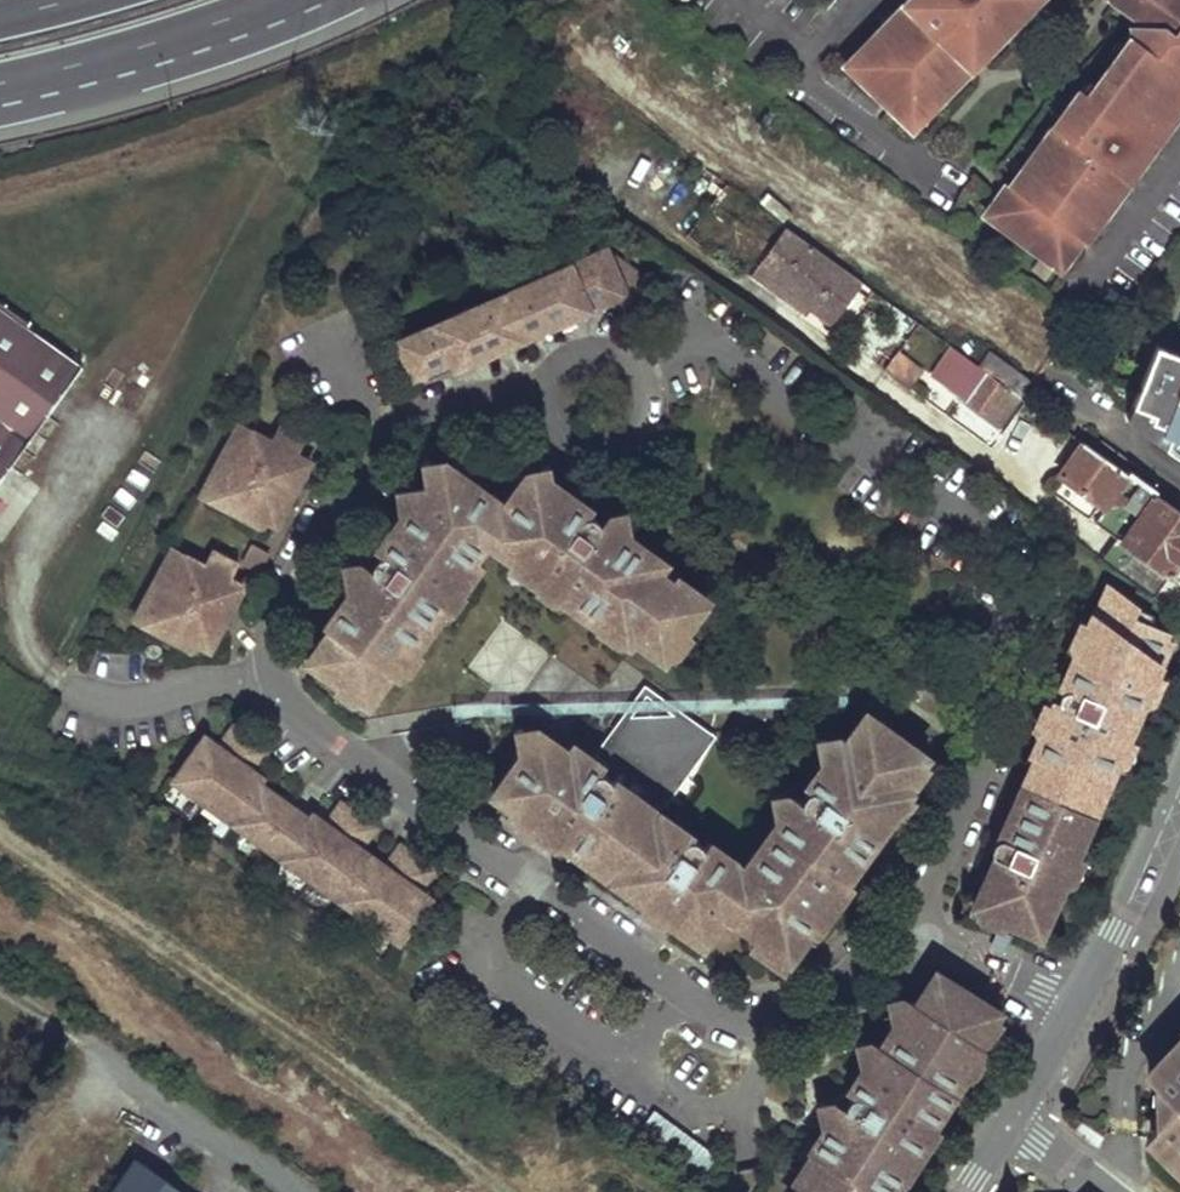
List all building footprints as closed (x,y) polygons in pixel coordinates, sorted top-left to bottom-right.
[(930,97),(936,103),(1029,5),(1024,0),(903,0),(895,8),(898,11),(902,15),(875,42),(871,38),(848,63),(880,95),(910,117),(930,97)] [(1062,267),(1083,237),(1086,239),(1105,213),(1098,208),(1109,194),(1115,199),(1140,166),(1135,162),(1141,153),(1146,156),(1165,130),(1159,125),(1168,110),(1176,116),(1179,110),(1179,95),(1176,93),(1179,87),(1179,0),(1116,0),(1115,2),(1130,13),(1133,9),(1141,14),(1140,28),(1129,26),(1128,32),(1132,35),(1095,86),(1087,80),(1054,124),(1057,128),(1047,142),(1044,139),(1024,167),(1030,172),(1019,188),(1009,181),(987,212),(1062,267)] [(1130,13),(1129,26),(1140,28),(1141,14),(1133,9),(1130,13)] [(898,11),(871,38),(875,42),(902,15),(898,11)] [(1168,110),(1159,125),(1165,130),(1176,116),(1168,110)] [(1141,153),(1135,162),(1140,166),(1146,156),(1141,153)] [(1109,194),(1098,208),(1105,213),(1115,199),(1109,194)] [(860,278),(788,226),(757,268),(830,320),(860,278)] [(626,311),(648,282),(605,250),(397,341),(412,375),(428,367),(450,358),(455,369),(471,362),(467,351),(502,335),(507,346),(538,332),(533,321),(570,306),(574,317),(611,301),(626,311)] [(83,364),(28,324),(0,305),(0,476),(83,364)] [(533,321),(538,332),(574,317),(570,306),(533,321)] [(467,351),(471,362),(507,346),(502,335),(467,351)] [(1152,340),(1120,412),(1179,454),(1179,351),(1152,340)] [(978,363),(1020,393),(1030,379),(988,350),(978,363)] [(943,386),(997,424),(1020,393),(978,363),(966,354),(943,386)] [(450,358),(428,367),(433,378),(455,369),(450,358)] [(277,525),(310,462),(297,454),(273,442),(239,424),(206,487),(211,489),(243,506),(270,521),(277,525)] [(301,446),(306,438),(282,425),(278,433),(301,446)] [(297,454),(301,446),(278,433),(273,442),(297,454)] [(1168,574),(1179,557),(1179,509),(1157,493),(1129,472),(1084,439),(1059,472),(1102,505),(1092,517),(1116,535),(1168,574)] [(430,460),(421,461),(426,490),(427,488),(435,487),(431,466),(430,460)] [(395,676),(416,648),(437,619),(459,588),(460,586),(458,585),(477,558),(489,542),(512,558),(539,578),(538,580),(540,582),(570,604),(599,625),(600,622),(601,622),(629,643),(634,637),(664,659),(686,630),(707,599),(677,577),(680,573),(631,539),(629,536),(621,538),(612,532),(615,527),(606,520),(605,516),(602,513),(593,506),(590,509),(562,488),(557,495),(551,490),(545,487),(544,487),(542,472),(526,474),(504,504),(447,463),(431,466),(435,487),(427,488),(426,490),(424,493),(420,491),(405,493),(408,512),(404,512),(400,517),(377,549),(375,547),(368,557),(367,562),(366,565),(351,568),(355,588),(348,589),(347,592),(343,597),(345,599),(326,626),(330,629),(308,659),(338,681),(368,702),(390,672),(395,676)] [(550,464),(541,466),(542,472),(544,487),(545,487),(551,490),(554,493),(550,464)] [(396,489),(400,517),(404,512),(408,512),(405,493),(404,488),(396,489)] [(211,489),(206,498),(239,515),(243,506),(211,489)] [(243,506),(239,515),(266,529),(270,521),(243,506)] [(629,536),(631,539),(627,509),(618,511),(621,526),(615,527),(612,532),(621,538),(629,536)] [(1099,559),(1152,597),(1168,574),(1116,535),(1099,559)] [(259,572),(270,553),(254,544),(243,563),(259,572)] [(210,649),(244,586),(230,579),(206,566),(173,548),(139,611),(144,614),(176,631),(203,645),(210,649)] [(235,570),(239,562),(215,549),(211,557),(235,570)] [(206,566),(230,579),(235,570),(211,557),(206,566)] [(485,563),(477,558),(458,585),(460,586),(459,588),(464,592),(485,563)] [(538,580),(539,578),(512,558),(507,566),(536,587),(540,582),(538,580)] [(342,563),(347,592),(348,589),(355,588),(351,568),(350,562),(342,563)] [(535,589),(565,611),(570,604),(540,582),(536,587),(535,589)] [(1008,922),(1041,936),(1062,889),(1077,855),(1078,850),(1072,848),(1085,819),(1100,784),(1107,786),(1107,785),(1113,771),(1128,738),(1142,707),(1157,673),(1158,670),(1153,667),(1166,638),(1167,634),(1138,620),(1133,619),(1138,607),(1108,585),(1093,619),(1090,619),(1088,623),(1075,653),(1060,686),(1066,688),(1058,697),(1062,704),(1054,722),(1043,726),(1031,752),(1035,754),(1005,822),(1010,823),(989,871),(985,869),(981,867),(966,903),(978,909),(1008,922)] [(444,624),(466,594),(464,592),(459,588),(437,619),(444,624)] [(1138,620),(1142,610),(1138,607),(1133,619),(1138,620)] [(144,614),(140,622),(172,639),(176,631),(144,614)] [(1067,649),(1075,653),(1088,623),(1080,619),(1067,649)] [(595,630),(624,650),(629,643),(601,622),(595,630)] [(672,664),(693,635),(686,630),(664,659),(672,664)] [(176,631),(172,639),(199,653),(203,645),(176,631)] [(1161,671),(1174,641),(1166,638),(1153,667),(1158,670),(1161,671)] [(395,676),(403,682),(423,653),(416,648),(395,676)] [(1150,711),(1165,677),(1157,673),(1142,707),(1150,711)] [(338,681),(333,689),(363,710),(368,702),(338,681)] [(1043,726),(1054,722),(1062,704),(1054,701),(1043,726)] [(751,942),(783,966),(824,910),(847,878),(910,790),(904,786),(923,761),(926,756),(866,712),(844,743),(840,740),(826,742),(829,761),(825,761),(821,767),(807,786),(811,789),(805,794),(802,801),(796,797),(781,800),(784,818),(780,818),(776,824),(744,868),(708,841),(704,848),(701,843),(697,840),(691,838),(692,837),(655,809),(648,804),(653,797),(661,801),(707,737),(676,714),(673,719),(636,721),(628,715),(615,734),(616,735),(603,753),(614,761),(611,766),(605,762),(602,765),(574,745),(569,752),(540,731),(525,733),(527,752),(522,752),(519,757),(493,793),(511,806),(539,826),(583,858),(588,852),(647,895),(643,900),(702,943),(724,914),(729,907),(760,929),(755,937),(751,942)] [(202,742),(174,779),(402,944),(429,906),(415,895),(434,869),(401,846),(382,872),(356,853),(374,827),(342,804),(323,829),(249,775),(267,750),(235,726),(216,752),(202,742)] [(522,727),(514,728),(519,757),(522,752),(527,752),(525,733),(522,727)] [(826,742),(825,736),(816,738),(821,767),(825,761),(829,761),(826,742)] [(1122,775),(1136,741),(1128,738),(1113,771),(1122,775)] [(930,766),(923,761),(904,786),(910,790),(912,791),(930,766)] [(1093,822),(1109,786),(1107,785),(1107,786),(1100,784),(1085,819),(1093,822)] [(781,800),(780,794),(771,795),(776,824),(780,818),(784,818),(781,800)] [(653,797),(648,804),(655,809),(661,801),(653,797)] [(505,813),(534,833),(539,826),(511,806),(505,813)] [(1093,822),(1085,819),(1072,848),(1078,850),(1080,852),(1093,822)] [(583,858),(584,858),(583,860),(641,902),(643,900),(647,895),(588,852),(583,858)] [(1070,892),(1085,858),(1077,855),(1062,889),(1070,892)] [(824,910),(832,915),(854,884),(847,878),(824,910)] [(729,907),(724,914),(755,937),(760,929),(729,907)] [(975,917),(1004,930),(1008,922),(978,909),(975,917)] [(978,1043),(995,1017),(998,1012),(937,972),(916,1004),(911,1000),(897,1003),(901,1021),(897,1022),(894,1028),(882,1046),(879,1044),(865,1047),(869,1065),(865,1066),(861,1072),(849,1090),(847,1089),(837,1105),(827,1107),(831,1129),(823,1131),(823,1132),(809,1152),(812,1154),(794,1182),(801,1186),(797,1191),(890,1191),(914,1155),(933,1125),(983,1047),(978,1043)] [(897,1003),(895,998),(887,999),(894,1028),(897,1022),(901,1021),(897,1003)] [(1003,1022),(995,1017),(978,1043),(983,1047),(986,1048),(1003,1022)] [(865,1047),(864,1041),(856,1043),(861,1072),(865,1066),(869,1065),(865,1047)] [(1153,1080),(1160,1087),(1169,1095),(1170,1115),(1161,1123),(1154,1131),(1179,1157),(1179,1050),(1153,1080)] [(1155,1117),(1161,1123),(1170,1115),(1169,1095),(1160,1087),(1154,1094),(1155,1117)] [(824,1102),(816,1104),(823,1132),(823,1131),(831,1129),(827,1107),(824,1102)] [(941,1130),(933,1125),(914,1155),(921,1160),(941,1130)] [(139,1151),(110,1191),(196,1191),(139,1151)]
